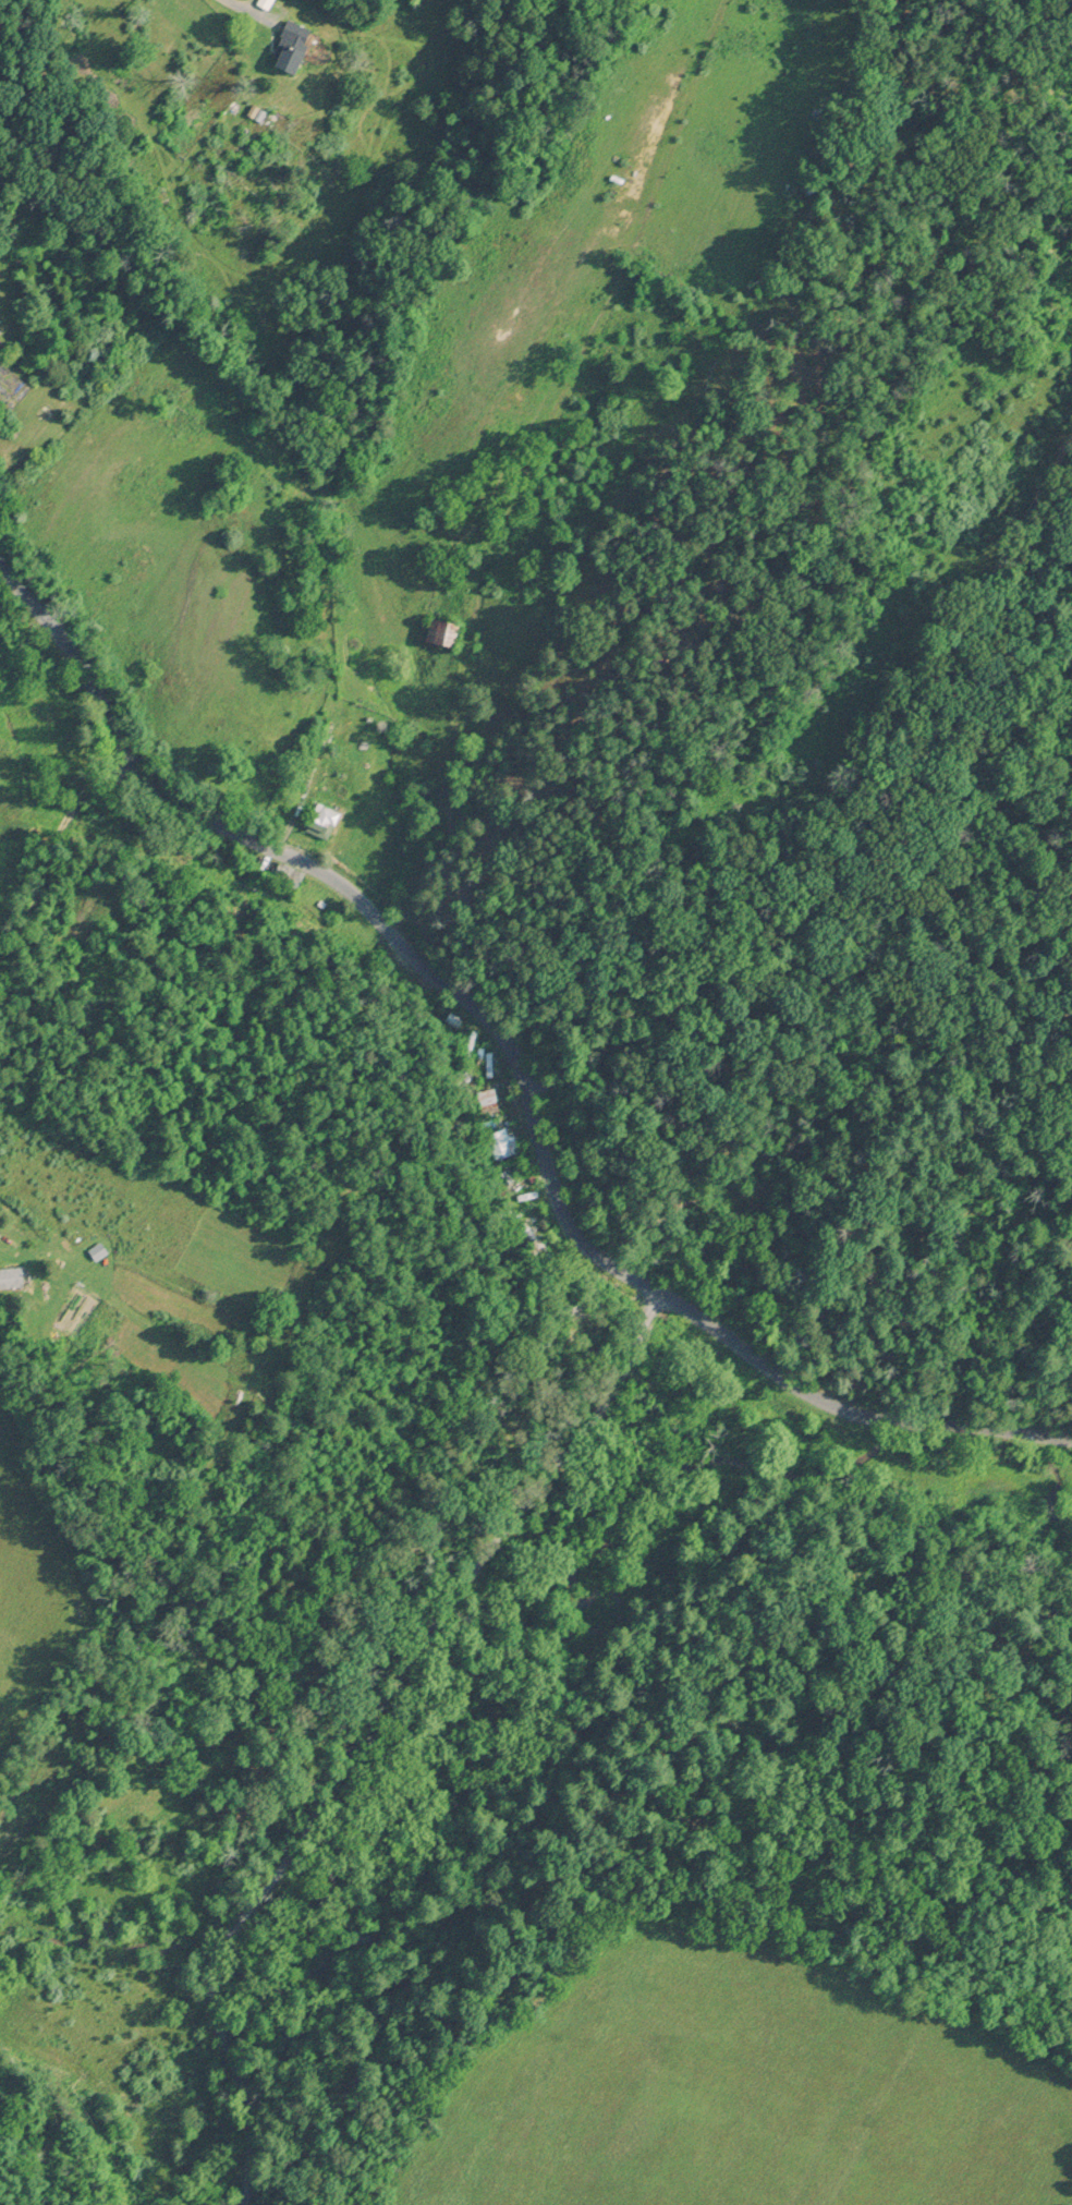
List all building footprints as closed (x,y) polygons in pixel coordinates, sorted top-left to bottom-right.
[(291,75),(312,31),(287,19),(266,63),(291,75)] [(453,645),(456,620),(427,617),(424,642),(453,645)] [(327,839),(338,811),(313,802),(303,830),(327,839)] [(488,1115),(490,1126),(501,1125),(494,1088),(478,1090),(483,1116),(488,1115)] [(506,1125),(487,1133),(497,1160),(517,1152),(506,1125)] [(20,1287),(20,1267),(0,1267),(0,1287),(20,1287)]
